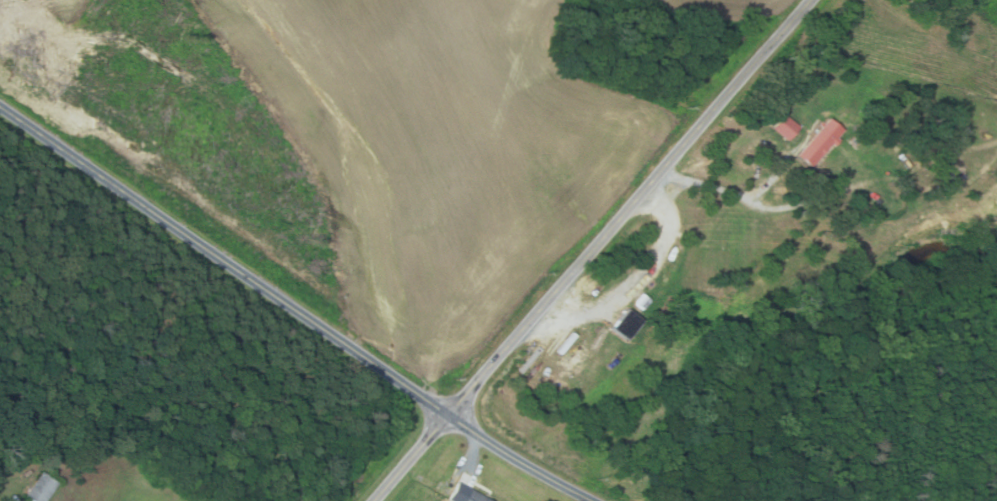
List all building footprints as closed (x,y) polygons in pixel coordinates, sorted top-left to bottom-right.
[(786,140),(771,127),(783,113),(798,126),(786,140)] [(811,166),(796,154),(827,116),(842,129),(836,136),(838,139),(833,145),(830,143),(811,166)] [(861,139),(855,144),(851,140),(857,135),(861,139)] [(640,310),(632,303),(641,292),(649,299),(640,310)] [(625,339),(611,327),(627,308),(641,320),(625,339)] [(58,483),(46,500),(29,500),(24,497),(41,472),(58,483)] [(489,500),(491,500),(451,500),(447,499),(457,481),(483,496),(485,492),(491,496),(489,500)]
